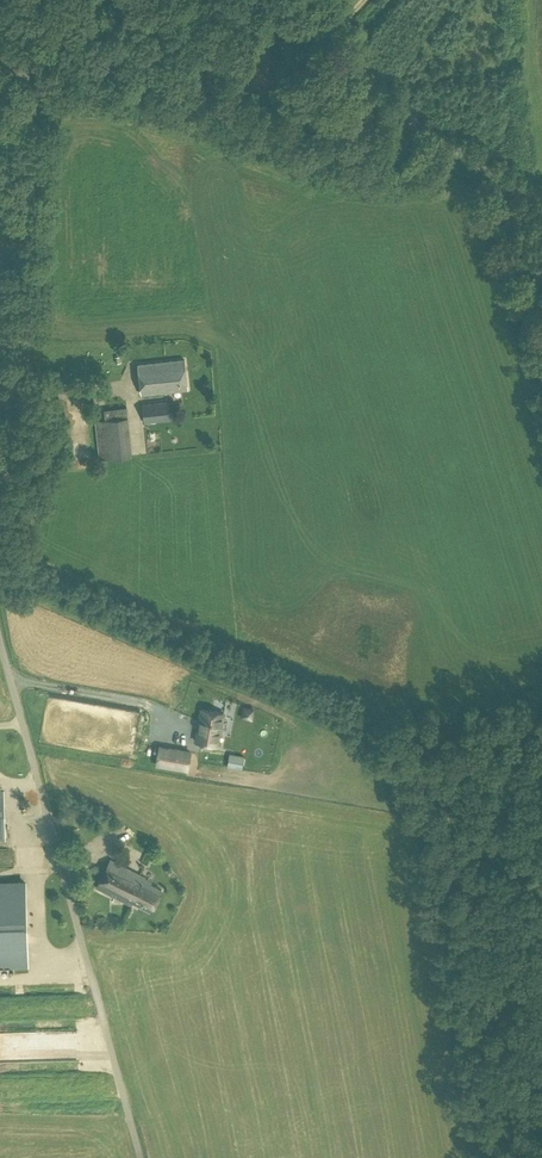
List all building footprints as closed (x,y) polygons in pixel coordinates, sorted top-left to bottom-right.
[(141,395),(188,390),(185,359),(138,365),(141,395)] [(144,423),(170,420),(168,400),(142,403),(144,423)] [(100,459),(131,455),(126,408),(104,410),(105,420),(95,421),(100,459)] [(218,745),(223,713),(201,709),(196,741),(218,745)] [(187,770),(190,752),(159,747),(156,764),(187,770)] [(244,756),(229,753),(227,767),(242,770),(244,756)] [(151,912),(162,890),(144,881),(145,878),(111,860),(96,888),(131,906),(133,903),(151,912)] [(28,964),(26,883),(0,884),(0,965),(28,964)]
